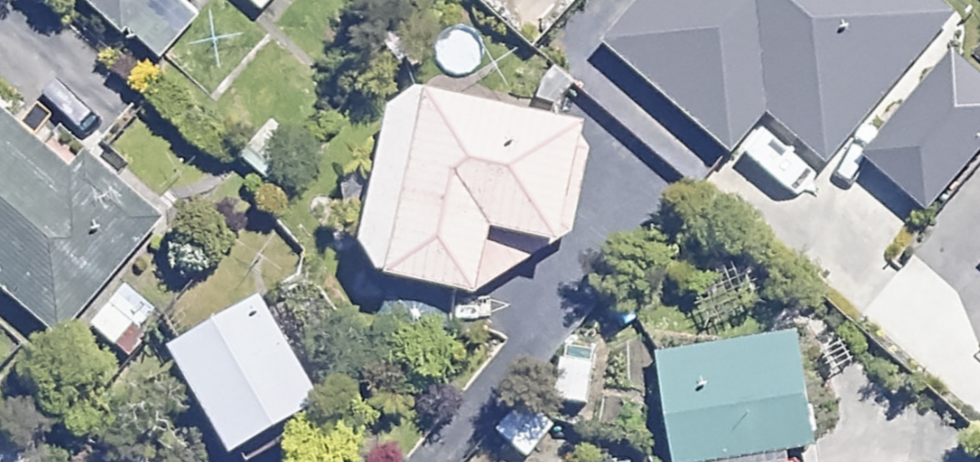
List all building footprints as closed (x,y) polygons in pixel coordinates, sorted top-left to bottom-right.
[(160,60),(200,17),(181,0),(95,0),(160,60)] [(263,11),(274,0),(251,0),(263,11)] [(417,25),(436,0),(383,0),(417,25)] [(538,50),(582,0),(482,0),(538,50)] [(929,0),(641,0),(607,39),(732,150),(767,110),(825,161),(951,20),(929,0)] [(945,47),(863,148),(937,208),(979,156),(979,75),(945,47)] [(355,267),(478,293),(559,241),(584,124),(394,84),(355,267)] [(66,333),(159,219),(83,157),(73,169),(0,109),(0,280),(66,333)] [(322,401),(260,295),(170,347),(231,453),(322,401)] [(652,359),(676,461),(733,461),(824,441),(798,325),(652,359)] [(596,358),(556,354),(551,402),(591,406),(596,358)] [(557,423),(520,398),(494,436),(531,461),(557,423)]
